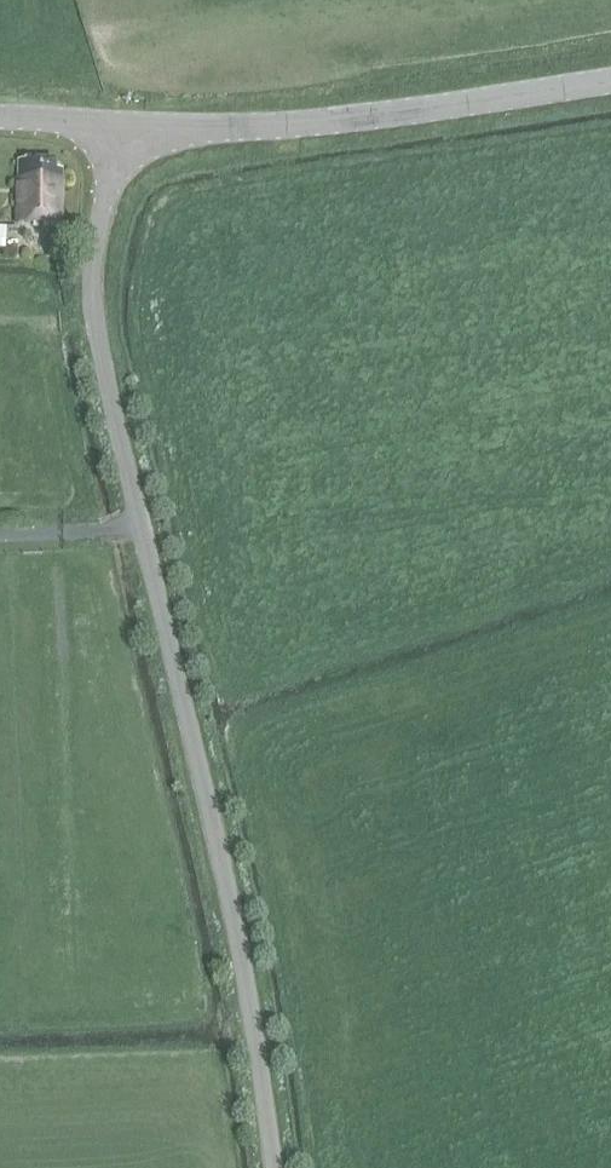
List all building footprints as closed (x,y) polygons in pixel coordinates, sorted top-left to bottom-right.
[(19,163),(18,225),(60,225),(61,173),(54,172),(54,163),(19,163)]
